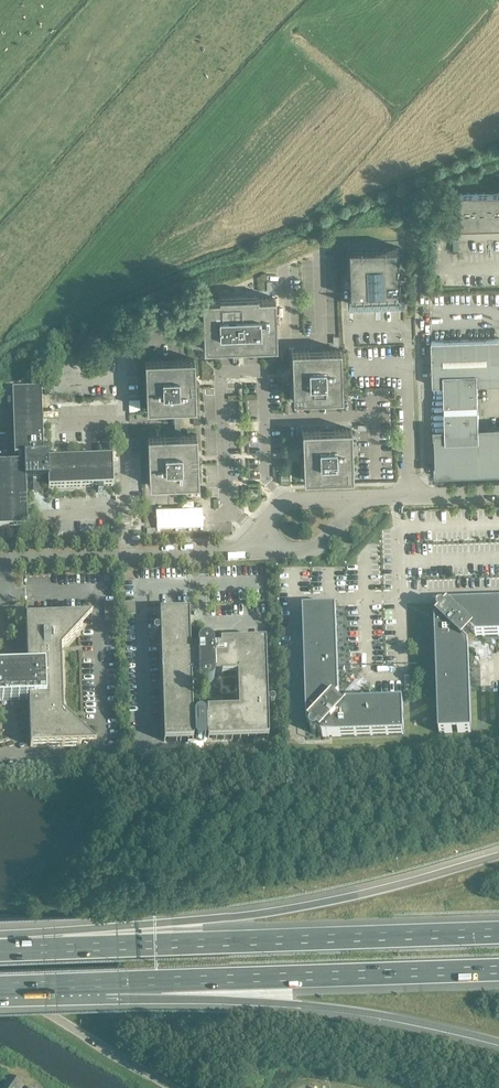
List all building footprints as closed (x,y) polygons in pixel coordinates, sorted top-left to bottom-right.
[(460,193),(461,226),(498,225),(498,192),(460,193)] [(400,265),(401,263),(401,247),(351,248),(354,297),(402,296),(401,271),(400,270),(400,269),(401,269),(401,268),(401,267),(401,266),(400,266),(400,265)] [(204,349),(248,347),(277,346),(275,297),(202,300),(204,349)] [(432,341),(433,386),(444,385),(446,433),(439,433),(440,470),(495,468),(498,467),(498,431),(479,432),(478,384),(498,383),(498,339),(432,341)] [(292,351),(293,400),(343,398),(341,349),(292,351)] [(196,407),(195,376),(195,358),(145,360),(147,409),(174,408),(175,435),(148,436),(150,485),(199,483),(197,434),(181,434),(180,408),(196,407)] [(98,488),(98,492),(103,492),(103,487),(113,486),(112,457),(49,460),(48,455),(43,455),(41,391),(12,392),(12,402),(7,402),(7,407),(12,407),(14,456),(17,456),(17,463),(0,463),(0,529),(27,528),(25,480),(33,479),(33,487),(41,487),(41,479),(48,479),(49,488),(98,487),(98,488)] [(129,417),(140,418),(140,406),(130,405),(129,417)] [(353,478),(352,451),(352,429),(302,430),(304,479),(353,478)] [(289,474),(281,474),(281,482),(289,482),(289,474)] [(125,615),(135,615),(135,602),(124,603),(125,615)] [(115,603),(114,603),(104,603),(105,620),(116,619),(115,603)] [(471,634),(472,633),(476,637),(498,636),(498,603),(450,605),(445,609),(444,609),(443,608),(441,609),(440,609),(439,611),(438,612),(438,613),(438,614),(439,616),(435,620),(439,733),(472,732),(469,644),(465,641),(471,634)] [(336,700),(339,696),(336,608),(303,609),(307,722),(311,727),(311,728),(310,729),(310,731),(311,732),(312,733),(312,734),(314,734),(315,734),(317,734),(318,733),(323,737),(404,735),(403,701),(347,703),(343,707),(336,700)] [(200,644),(201,652),(190,652),(189,616),(185,616),(185,612),(163,613),(164,617),(160,617),(160,630),(158,630),(157,629),(156,629),(154,630),(153,631),(153,632),(153,633),(154,634),(155,635),(156,635),(157,635),(158,634),(160,634),(164,738),(168,738),(168,742),(189,741),(189,737),(211,736),(212,740),(265,738),(265,734),(268,734),(267,706),(270,706),(271,707),(273,706),(274,706),(274,704),(275,703),(274,703),(274,701),(273,701),(271,700),(270,701),(269,701),(267,701),(265,645),(261,645),(261,642),(224,643),(224,647),(220,647),(220,651),(210,652),(210,644),(200,644)] [(29,699),(30,747),(80,745),(86,735),(63,713),(61,649),(82,626),(75,616),(26,618),(27,666),(0,667),(0,700),(29,699)] [(140,756),(129,756),(129,768),(140,768),(140,756)] [(18,1083),(10,1077),(2,1087),(22,1087),(23,1087),(18,1083)]
